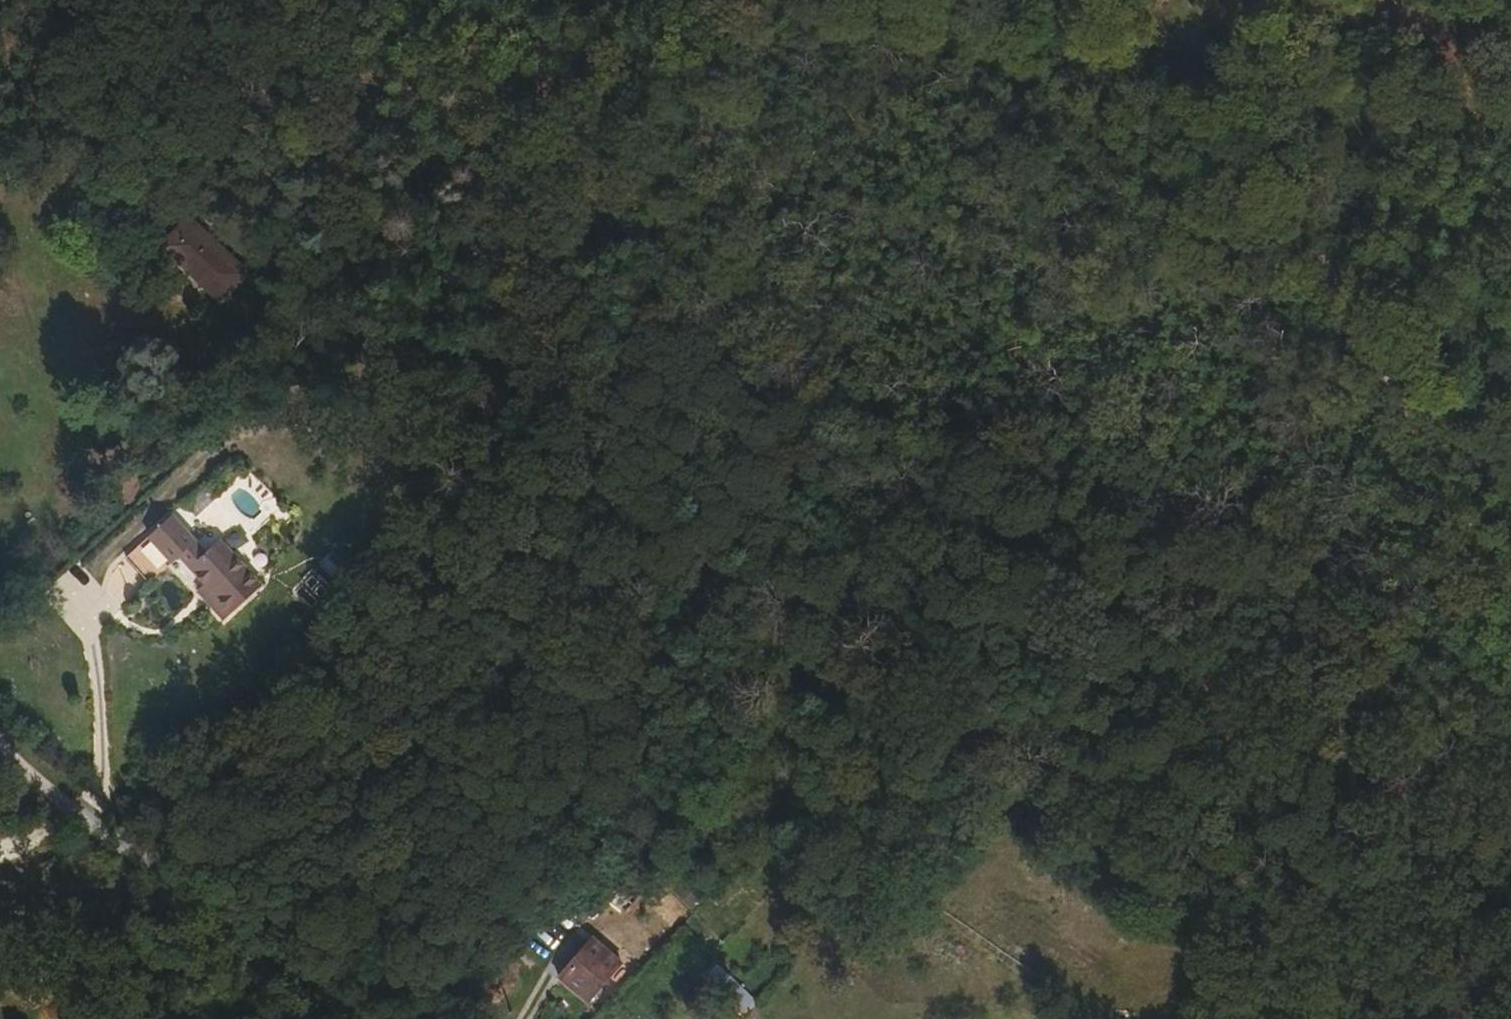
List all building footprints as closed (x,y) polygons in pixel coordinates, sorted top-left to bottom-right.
[(127,226),(138,237),(168,211),(157,200),(127,226)] [(168,211),(138,237),(183,284),(213,256),(168,211)] [(153,539),(167,523),(144,499),(120,523),(143,548),(153,539)] [(164,552),(181,536),(167,523),(153,539),(164,552)] [(194,523),(181,536),(164,552),(183,570),(193,580),(183,590),(197,606),(236,571),(194,523)] [(173,579),(183,590),(193,580),(183,570),(173,579)] [(696,905),(707,895),(689,878),(679,888),(696,905)] [(603,983),(624,961),(595,933),(574,955),(603,983)] [(664,997),(673,1006),(684,995),(677,986),(664,997)] [(685,1018),(702,1018),(704,1017),(698,1009),(684,1018),(685,1018)]
